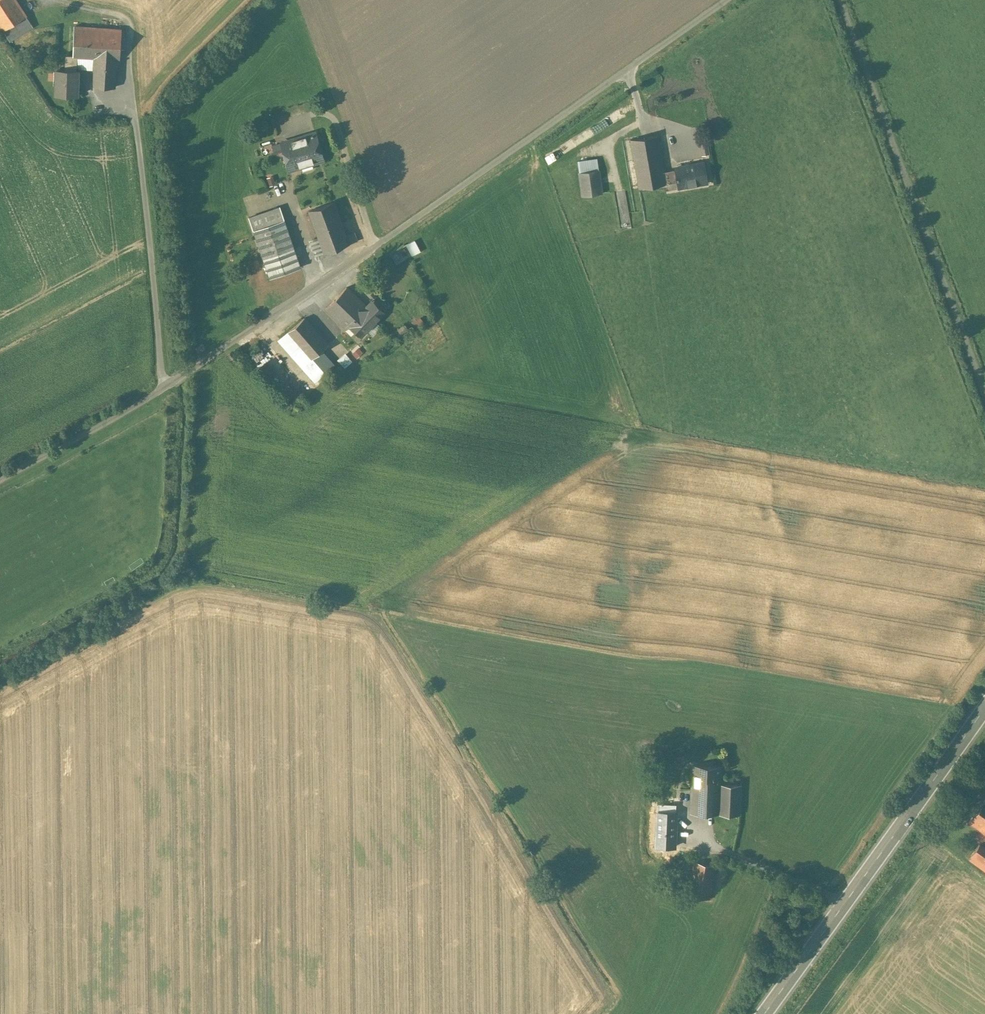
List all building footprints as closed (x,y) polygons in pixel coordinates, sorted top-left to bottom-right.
[(3,30),(26,16),(16,0),(0,0),(0,32),(3,30)] [(26,16),(3,30),(9,40),(33,26),(26,16)] [(85,27),(74,26),(73,55),(73,56),(77,56),(77,67),(94,68),(96,27),(94,27),(85,27)] [(121,29),(96,27),(94,68),(94,70),(96,70),(95,86),(114,87),(115,68),(119,69),(121,29)] [(73,55),(65,55),(64,70),(77,70),(77,67),(77,56),(73,56),(73,55)] [(64,70),(57,69),(56,94),(77,95),(78,70),(77,70),(64,70)] [(313,133),(272,146),(274,153),(286,150),(292,169),(321,160),(313,133)] [(658,135),(630,139),(639,188),(666,184),(666,183),(664,172),(664,171),(658,135)] [(597,159),(578,162),(579,173),(599,170),(597,159)] [(704,162),(675,168),(675,169),(664,171),(664,172),(666,183),(677,181),(679,187),(707,182),(704,162)] [(599,170),(579,173),(582,196),(602,194),(599,170)] [(272,185),(278,183),(276,175),(269,177),(272,185)] [(333,202),(309,210),(321,242),(345,234),(333,202)] [(284,219),(280,207),(273,209),(278,222),(284,219)] [(273,209),(249,217),(253,230),(278,222),(273,209)] [(278,222),(253,230),(260,249),(291,238),(284,219),(278,222)] [(345,234),(321,242),(325,253),(349,244),(365,238),(362,228),(345,234)] [(249,231),(229,235),(231,244),(251,240),(249,231)] [(291,238),(260,249),(270,277),(301,267),(291,238)] [(415,255),(424,251),(419,239),(410,243),(415,255)] [(409,244),(391,253),(397,264),(414,255),(409,244)] [(366,306),(347,287),(326,308),(347,328),(350,325),(361,336),(384,312),(372,300),(366,306)] [(304,318),(288,331),(312,359),(321,350),(327,345),(304,318)] [(321,350),(312,359),(288,331),(279,339),(315,381),(334,364),(321,350)] [(202,343),(195,348),(198,353),(206,348),(202,343)] [(348,352),(340,359),(347,367),(355,361),(348,352)] [(721,766),(693,765),(692,782),(720,783),(721,766)] [(720,783),(692,782),(691,812),(740,814),(741,784),(720,783)] [(969,821),(984,833),(984,799),(969,821)] [(675,805),(659,804),(657,845),(674,845),(675,805)] [(979,843),(971,855),(972,856),(970,859),(984,870),(984,848),(979,843)] [(715,866),(694,862),(688,895),(709,899),(715,866)]
